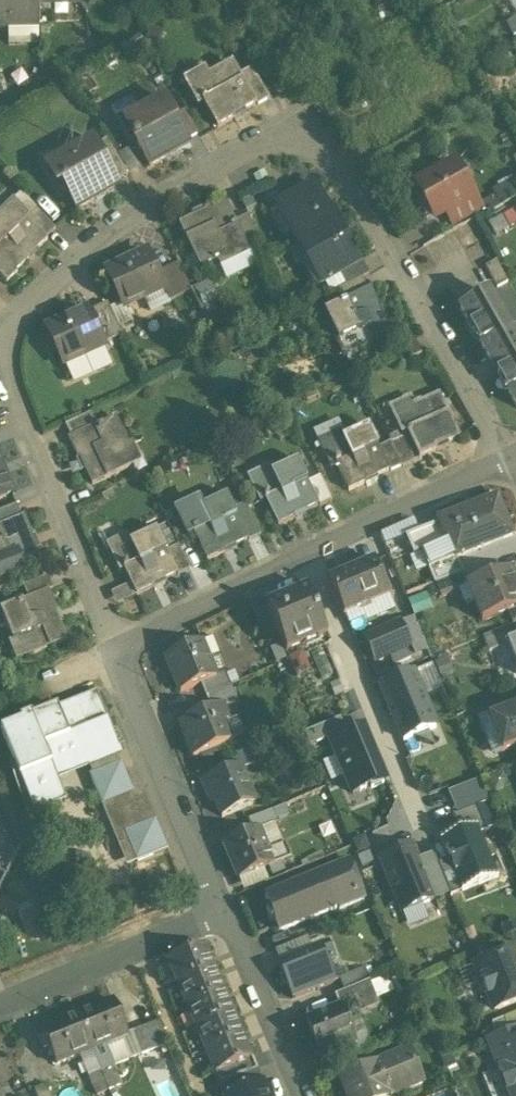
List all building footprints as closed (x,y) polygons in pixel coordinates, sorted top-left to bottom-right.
[(38,26),(37,3),(37,0),(0,0),(0,26),(38,26)] [(506,22),(514,35),(515,34),(515,16),(506,22)] [(232,67),(208,80),(207,78),(185,90),(197,111),(202,108),(216,133),(232,124),(232,123),(255,110),(239,80),(232,67)] [(254,84),(250,74),(239,80),(255,110),(256,111),(268,105),(256,83),(254,84)] [(139,117),(118,129),(129,150),(135,147),(149,172),(165,163),(164,161),(187,148),(186,146),(173,123),(164,105),(140,118),(139,117)] [(186,116),(173,123),(186,146),(199,139),(186,116)] [(127,179),(107,144),(95,151),(115,186),(127,179)] [(95,151),(92,146),(69,159),(68,158),(46,170),(58,190),(63,187),(77,212),(93,202),(92,201),(116,187),(115,186),(95,151)] [(454,170),(419,190),(437,222),(442,219),(472,202),(454,170)] [(515,196),(515,192),(509,182),(485,198),(493,210),(515,196)] [(315,191),(277,213),(299,252),(337,229),(315,191)] [(37,213),(21,196),(10,206),(11,208),(12,207),(26,223),(37,213)] [(472,202),(442,219),(451,234),(481,217),(472,202)] [(225,203),(204,213),(206,215),(179,228),(200,271),(218,263),(219,265),(247,251),(248,251),(236,225),(225,203)] [(0,219),(0,264),(13,278),(15,276),(28,264),(26,262),(46,244),(45,242),(26,223),(12,207),(11,208),(0,219)] [(55,232),(37,213),(26,223),(45,242),(55,232)] [(495,221),(502,234),(515,226),(515,220),(512,213),(495,221)] [(248,220),(236,225),(248,251),(247,251),(249,254),(261,247),(248,220)] [(337,229),(299,252),(308,267),(301,271),(314,294),(339,279),(359,267),(359,266),(337,229)] [(147,256),(107,275),(124,310),(163,292),(164,291),(157,278),(147,256)] [(6,288),(17,278),(15,276),(13,278),(0,264),(0,282),(6,288)] [(359,267),(339,279),(346,291),(361,284),(370,280),(361,265),(359,266),(359,267)] [(496,266),(485,272),(497,293),(508,287),(496,266)] [(179,267),(157,278),(164,291),(163,292),(168,303),(191,293),(179,267)] [(346,291),(338,295),(344,307),(367,296),(361,284),(346,291)] [(344,307),(343,307),(343,309),(324,319),(337,347),(343,344),(351,361),(391,342),(378,315),(379,314),(370,294),(367,296),(344,307)] [(510,340),(486,299),(460,314),(471,333),(472,333),(482,349),(480,350),(489,365),(493,363),(497,369),(496,373),(499,378),(497,379),(498,381),(502,379),(511,395),(508,397),(515,412),(515,337),(510,340)] [(108,306),(88,316),(102,347),(122,337),(108,306)] [(87,314),(48,331),(64,367),(103,349),(102,347),(88,316),(87,314)] [(421,362),(414,346),(403,351),(411,367),(421,362)] [(438,398),(413,410),(412,408),(390,418),(401,440),(406,437),(418,463),(435,455),(434,454),(459,442),(438,398)] [(89,416),(66,427),(71,439),(94,427),(89,416)] [(116,420),(96,429),(95,427),(71,439),(67,440),(77,461),(79,460),(92,487),(131,468),(123,451),(129,448),(116,420)] [(367,432),(343,444),(342,442),(320,452),(331,474),(336,471),(348,496),(365,488),(364,487),(388,475),(378,454),(367,432)] [(402,444),(391,449),(401,470),(402,472),(413,467),(402,444)] [(390,448),(378,454),(388,475),(389,476),(401,470),(391,449),(390,448)] [(297,466),(273,478),(272,476),(248,487),(258,507),(265,504),(277,530),(294,522),(293,521),(317,509),(307,488),(297,466)] [(10,496),(0,471),(0,500),(10,496)] [(320,482),(307,488),(317,509),(318,510),(331,505),(320,482)] [(226,499),(202,511),(201,509),(178,520),(188,541),(194,538),(206,564),(223,556),(223,554),(246,543),(232,513),(226,499)] [(496,502),(439,527),(448,546),(455,564),(456,563),(484,551),(481,547),(510,534),(496,502)] [(260,538),(245,507),(232,513),(246,543),(247,544),(260,538)] [(0,514),(0,527),(20,519),(15,508),(0,514)] [(41,567),(30,539),(31,538),(23,518),(20,519),(0,527),(0,584),(41,567)] [(402,530),(380,536),(388,562),(410,556),(402,530)] [(156,532),(132,544),(131,542),(110,552),(121,574),(125,572),(137,598),(155,589),(154,588),(177,576),(167,555),(156,532)] [(448,546),(422,558),(435,589),(462,578),(456,563),(455,564),(448,546)] [(178,549),(167,555),(177,576),(178,578),(189,572),(178,549)] [(373,566),(328,586),(343,620),(388,600),(373,566)] [(472,588),(478,603),(472,605),(481,627),(507,616),(515,612),(515,587),(510,572),(472,588)] [(48,578),(23,589),(28,601),(48,593),(49,594),(53,592),(48,578)] [(462,578),(435,589),(440,602),(468,590),(462,578)] [(307,592),(266,610),(285,656),(326,638),(307,592)] [(28,601),(20,604),(20,606),(0,614),(12,643),(18,641),(25,658),(66,642),(55,615),(57,614),(49,594),(48,593),(28,601)] [(507,616),(512,628),(515,627),(515,612),(507,616)] [(426,654),(413,622),(400,628),(410,650),(408,650),(413,660),(426,654)] [(482,641),(488,655),(508,647),(508,646),(515,643),(515,627),(512,628),(482,641)] [(400,628),(362,644),(372,666),(408,650),(410,650),(400,628)] [(508,646),(508,647),(515,665),(515,643),(508,646)] [(201,644),(169,658),(175,674),(171,675),(180,694),(201,685),(216,679),(215,678),(201,644)] [(295,680),(310,673),(301,654),(286,661),(295,680)] [(225,674),(215,678),(216,679),(201,685),(206,697),(230,687),(225,674)] [(403,746),(435,732),(413,679),(381,692),(403,746)] [(230,687),(206,697),(212,711),(222,707),(222,708),(237,702),(230,687)] [(95,695),(32,721),(31,718),(20,723),(21,725),(0,734),(34,816),(66,803),(57,783),(58,783),(56,777),(87,764),(117,751),(118,751),(95,695)] [(212,711),(178,726),(192,759),(229,744),(221,725),(228,722),(222,708),(222,707),(212,711)] [(488,724),(501,757),(515,751),(515,713),(488,724)] [(331,743),(346,737),(340,724),(305,738),(310,751),(331,743)] [(352,797),(385,784),(364,730),(346,737),(331,743),(352,797)] [(258,746),(230,758),(235,770),(240,768),(241,770),(264,761),(258,746)] [(117,751),(87,764),(92,777),(126,763),(117,751)] [(92,777),(89,779),(119,853),(129,849),(135,866),(153,858),(153,859),(167,853),(130,762),(126,763),(92,777)] [(241,770),(240,768),(235,770),(202,784),(209,802),(214,800),(222,818),(255,804),(241,770)] [(477,782),(447,793),(455,814),(485,803),(477,782)] [(487,834),(477,810),(453,820),(460,835),(476,829),(479,837),(487,834)] [(271,811),(247,822),(252,834),(258,831),(259,832),(277,825),(271,811)] [(450,863),(463,895),(498,881),(479,837),(476,829),(460,835),(441,843),(450,863)] [(252,834),(224,846),(239,882),(273,868),(267,853),(259,832),(258,831),(252,834)] [(383,831),(370,837),(377,851),(390,845),(383,831)] [(284,846),(267,853),(273,867),(290,860),(284,846)] [(402,916),(435,902),(420,864),(414,851),(381,864),(402,916)] [(435,902),(449,897),(437,868),(434,859),(420,864),(435,902)] [(450,900),(463,895),(450,863),(437,868),(449,897),(450,900)] [(349,864),(265,900),(269,910),(265,912),(270,924),(274,922),(279,934),(338,909),(339,911),(363,901),(354,882),(357,881),(349,864)] [(28,931),(43,925),(38,911),(37,911),(32,899),(18,905),(28,931)] [(328,943),(278,965),(293,1000),(335,983),(327,964),(335,960),(328,943)] [(204,947),(168,962),(178,986),(213,971),(204,947)] [(475,967),(494,1013),(515,1004),(515,964),(511,952),(475,967)] [(213,971),(178,986),(187,1008),(223,993),(213,971)] [(359,972),(339,980),(344,993),(345,994),(365,986),(364,985),(359,972)] [(365,986),(345,994),(344,993),(334,997),(339,1009),(340,1009),(344,1017),(377,1003),(369,983),(364,985),(365,986)] [(223,993),(187,1008),(196,1030),(232,1015),(223,993)] [(114,1003),(78,1018),(91,1051),(127,1036),(114,1003)] [(339,1009),(305,1024),(313,1042),(308,1044),(313,1058),(318,1055),(320,1059),(355,1045),(344,1017),(340,1009),(339,1009)] [(232,1015),(196,1030),(206,1052),(241,1037),(232,1015)] [(491,1026),(496,1038),(515,1030),(515,1016),(491,1026)] [(78,1018),(42,1033),(56,1066),(79,1056),(91,1051),(78,1018)] [(158,1023),(131,1034),(140,1056),(168,1045),(158,1023)] [(486,1042),(491,1054),(515,1044),(515,1030),(496,1038),(486,1042)] [(241,1037),(206,1052),(215,1075),(215,1076),(233,1068),(251,1061),(241,1037)] [(491,1054),(500,1074),(507,1071),(513,1087),(506,1090),(509,1095),(515,1095),(515,1044),(491,1054)] [(91,1051),(79,1056),(96,1095),(98,1095),(108,1092),(100,1071),(91,1051)] [(339,1080),(346,1095),(394,1095),(423,1084),(409,1051),(339,1080)] [(251,1061),(233,1068),(238,1080),(257,1072),(252,1060),(251,1061)] [(111,1067),(100,1071),(108,1092),(120,1087),(111,1067)] [(233,1068),(215,1076),(215,1075),(213,1075),(219,1088),(238,1080),(233,1068)] [(257,1072),(238,1080),(243,1091),(260,1084),(262,1083),(257,1072)] [(219,1088),(222,1095),(230,1095),(243,1091),(238,1080),(219,1088)] [(230,1095),(266,1095),(260,1084),(243,1091),(230,1095)] [(34,1091),(36,1095),(50,1095),(46,1086),(34,1091)]
